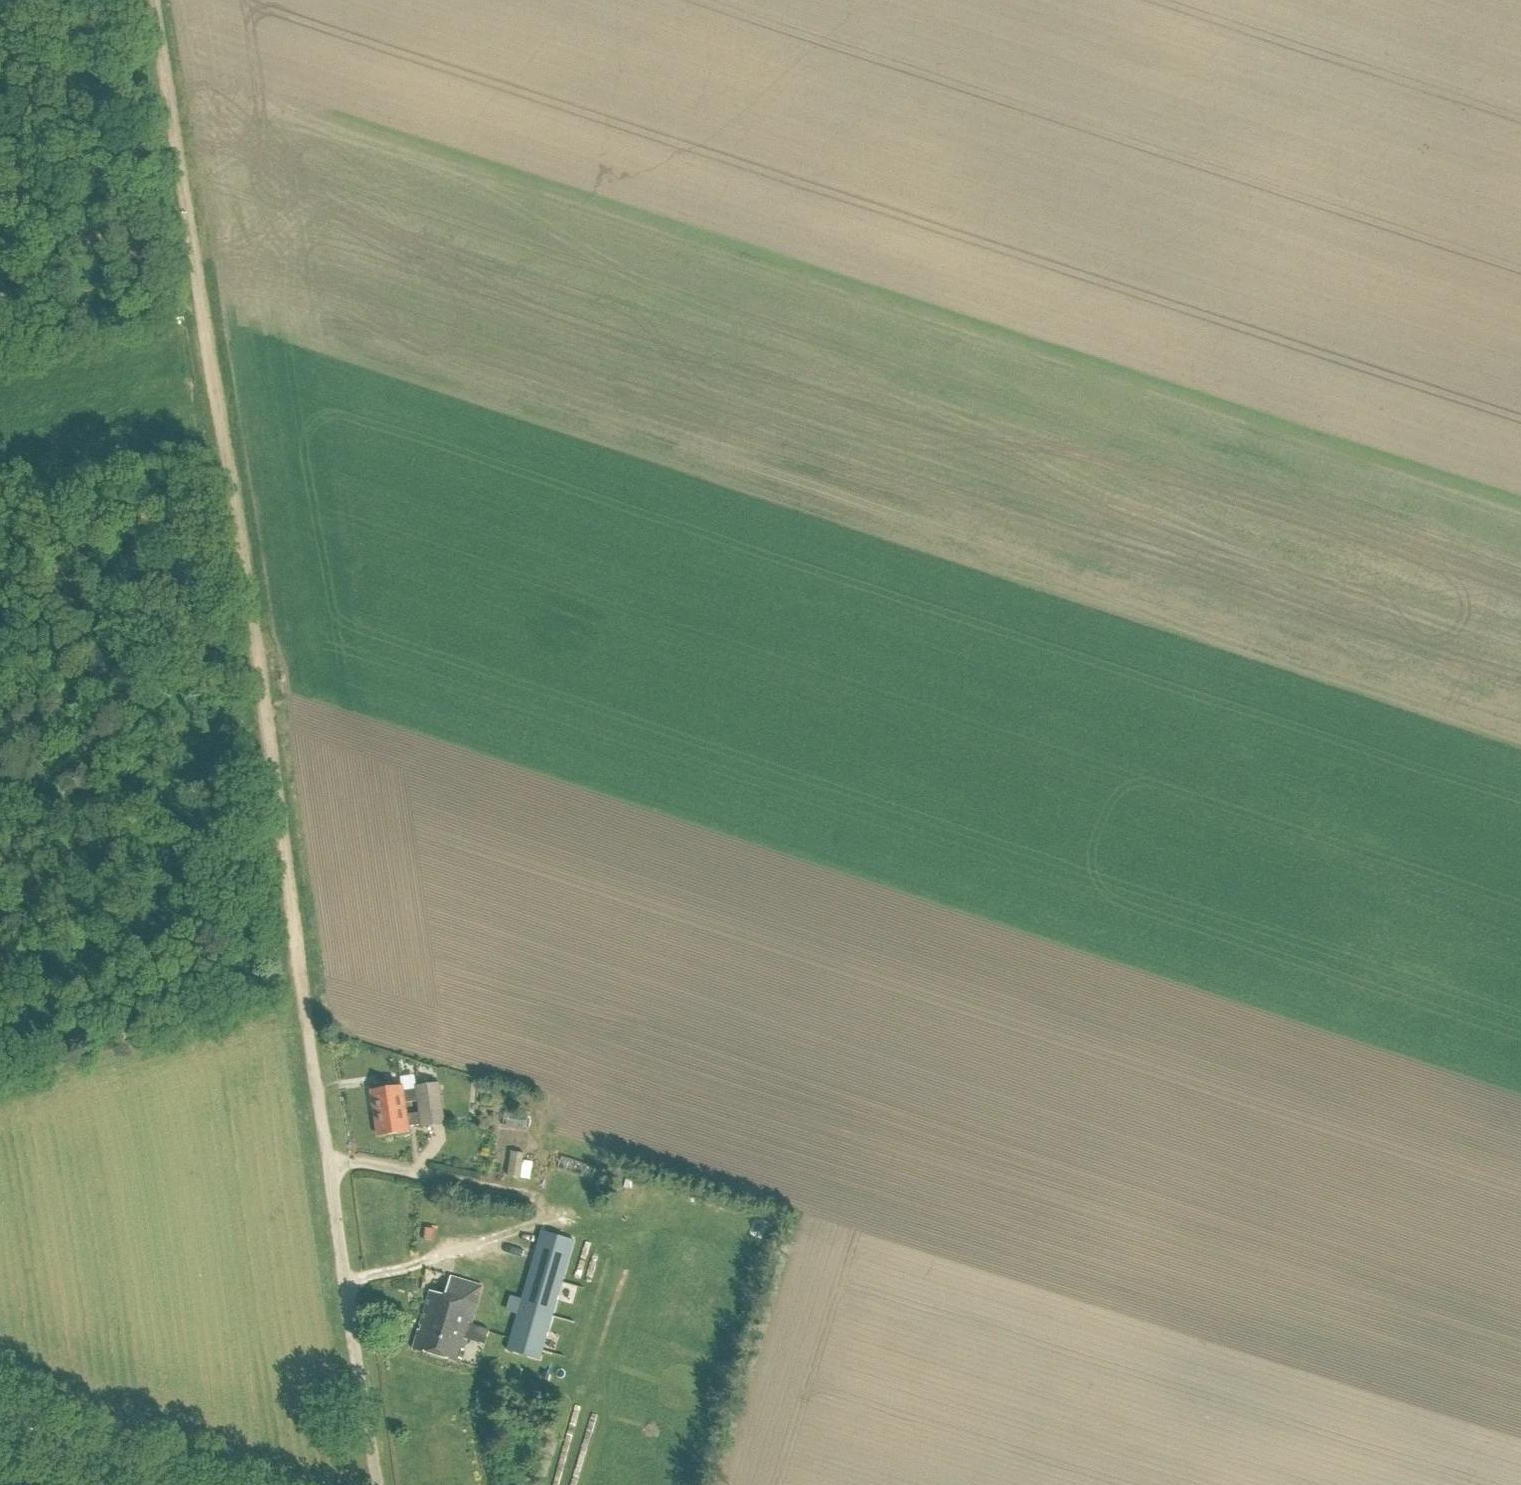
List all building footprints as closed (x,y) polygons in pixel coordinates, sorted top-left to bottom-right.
[(373,1095),(375,1112),(442,1102),(439,1081),(415,1084),(416,1088),(402,1090),(401,1081),(388,1083),(389,1088),(375,1090),(376,1095),(373,1095)] [(394,1135),(394,1139),(409,1136),(407,1126),(421,1124),(421,1128),(446,1124),(442,1102),(375,1112),(378,1130),(382,1129),(383,1137),(394,1135)] [(524,1153),(512,1151),(509,1176),(521,1178),(524,1153)] [(508,1350),(540,1360),(574,1240),(542,1231),(508,1350)] [(412,1347),(459,1362),(483,1286),(452,1276),(447,1295),(430,1290),(412,1347)]
